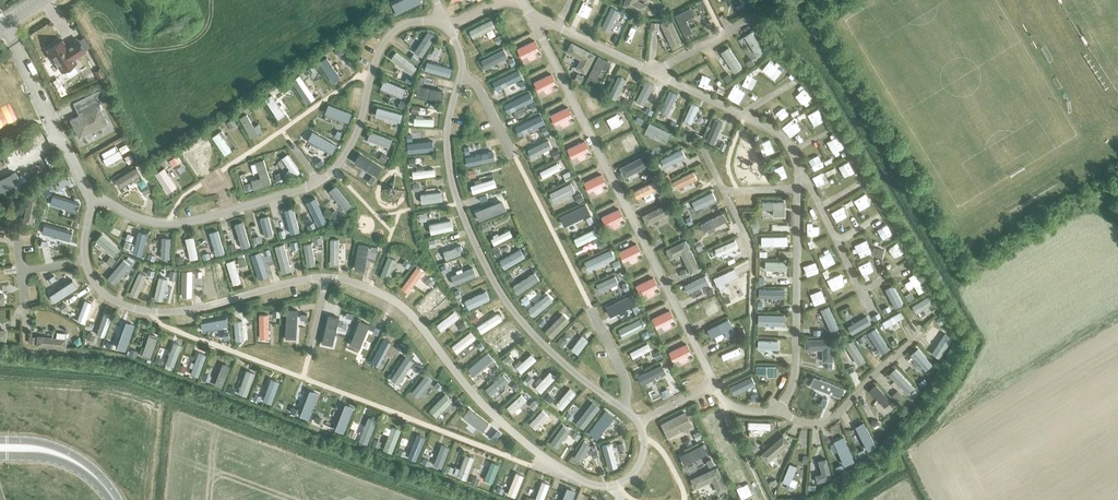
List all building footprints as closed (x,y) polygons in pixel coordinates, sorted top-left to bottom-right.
[(416,0),(401,0),(395,2),(398,8),(416,0)] [(591,0),(584,0),(577,13),(583,16),(591,0)] [(642,13),(647,4),(638,0),(625,0),(623,5),(642,13)] [(675,15),(685,35),(693,32),(686,19),(694,15),(690,7),(675,15)] [(608,9),(601,25),(606,28),(614,11),(608,9)] [(660,23),(673,48),(683,44),(670,18),(660,23)] [(629,23),(620,45),(627,48),(636,26),(629,23)] [(490,27),(472,37),(475,42),(486,36),(488,39),(493,36),(492,33),(493,32),(490,27)] [(422,56),(432,40),(426,36),(416,51),(422,56)] [(74,58),(85,51),(77,39),(70,44),(70,45),(67,47),(62,40),(47,50),(61,71),(76,61),(74,58)] [(571,42),(566,52),(581,59),(576,68),(585,73),(595,54),(571,42)] [(501,50),(483,59),(486,65),(498,59),(500,62),(505,59),(501,50)] [(409,62),(395,52),(391,57),(399,63),(396,66),(402,70),(404,67),(405,68),(409,62)] [(319,61),(333,81),(339,77),(330,64),(333,62),(329,56),(326,58),(325,57),(319,61)] [(599,56),(588,77),(595,81),(602,67),(606,69),(610,62),(599,56)] [(428,70),(445,75),(447,68),(438,66),(438,63),(432,61),(431,64),(430,64),(428,70)] [(104,76),(100,68),(94,71),(98,79),(104,76)] [(512,72),(494,81),(497,87),(509,81),(510,84),(516,81),(514,78),(515,78),(512,72)] [(618,75),(608,95),(616,99),(625,79),(618,75)] [(643,99),(652,82),(646,79),(638,96),(643,99)] [(295,85),(305,100),(312,96),(305,86),(310,82),(308,80),(303,83),(301,80),(295,85)] [(401,87),(385,80),(382,86),(392,90),(391,94),(397,96),(398,93),(399,93),(401,87)] [(418,95),(437,99),(438,92),(427,90),(427,88),(423,87),(422,89),(419,88),(418,95)] [(105,99),(100,90),(94,93),(98,102),(105,99)] [(669,91),(660,110),(666,113),(672,101),(674,102),(676,97),(674,96),(675,94),(669,91)] [(583,99),(593,104),(592,106),(596,108),(598,106),(601,107),(604,101),(586,93),(583,99)] [(265,99),(278,118),(285,114),(271,95),(265,99)] [(518,98),(506,104),(509,110),(515,106),(516,109),(523,106),(521,103),(521,104),(518,98)] [(692,103),(684,120),(691,123),(699,106),(692,103)] [(99,105),(69,119),(79,138),(108,124),(99,105)] [(350,113),(332,105),(329,112),(348,119),(350,113)] [(376,115),(400,122),(402,114),(378,107),(376,115)] [(608,125),(625,117),(622,111),(605,119),(608,125)] [(252,137),(263,131),(259,123),(254,126),(246,113),(240,117),(252,137)] [(414,124),(433,125),(433,118),(423,118),(423,114),(416,114),(416,118),(414,118),(414,124)] [(533,117),(517,126),(520,132),(536,123),(533,117)] [(714,118),(705,139),(712,142),(721,121),(714,118)] [(667,131),(650,123),(646,130),(663,138),(667,131)] [(212,136),(225,154),(231,150),(223,138),(225,136),(222,130),(212,136)] [(388,138),(369,131),(366,138),(370,140),(369,142),(374,144),(375,141),(385,145),(388,138)] [(336,144),(315,133),(311,140),(324,147),(323,150),(329,153),(331,151),(332,151),(334,148),(335,148),(336,145),(335,145),(336,144)] [(633,133),(611,144),(614,150),(626,145),(628,149),(633,147),(631,142),(636,140),(633,133)] [(414,152),(434,150),(433,143),(424,144),(424,140),(417,141),(417,145),(413,145),(414,152)] [(824,140),(807,148),(816,167),(833,158),(824,140)] [(545,141),(528,149),(531,155),(541,150),(542,153),(550,150),(545,141)] [(665,165),(685,155),(682,148),(662,158),(665,165)] [(183,153),(197,174),(203,170),(189,149),(183,153)] [(473,165),(491,161),(489,153),(471,157),(473,165)] [(300,172),(287,154),(282,158),(290,169),(286,171),(290,176),(293,174),(294,176),(300,172)] [(381,167),(361,154),(357,161),(369,168),(367,171),(373,174),(375,172),(377,173),(381,167)] [(625,177),(650,164),(645,154),(620,167),(625,177)] [(271,183),(263,159),(255,162),(260,177),(251,180),(254,189),(271,183)] [(543,178),(560,169),(557,163),(540,172),(543,178)] [(413,178),(435,175),(434,168),(424,170),(424,166),(417,167),(417,171),(412,171),(413,178)] [(136,167),(115,180),(120,188),(133,180),(135,182),(140,179),(139,176),(141,175),(136,167)] [(155,173),(167,192),(177,186),(164,167),(155,173)] [(693,171),(672,182),(676,189),(697,178),(693,171)] [(79,195),(59,177),(53,183),(56,186),(53,188),(58,193),(60,190),(73,202),(79,195)] [(473,193),(496,186),(494,178),(482,182),(481,179),(475,180),(476,184),(471,185),(473,193)] [(637,198),(660,187),(657,180),(633,191),(637,198)] [(555,200),(572,191),(569,185),(552,194),(555,200)] [(347,200),(336,187),(331,191),(337,199),(335,201),(339,206),(342,204),(347,200)] [(422,203),(443,200),(441,192),(420,194),(422,203)] [(707,192),(684,204),(690,216),(695,213),(693,211),(700,208),(701,210),(706,207),(705,205),(712,201),(707,192)] [(33,225),(38,196),(28,194),(23,223),(33,225)] [(323,214),(315,200),(310,203),(313,211),(310,212),(313,218),(317,217),(323,214)] [(784,201),(762,201),(762,209),(773,208),(773,215),(784,215),(784,201)] [(647,225),(673,211),(669,202),(642,215),(647,225)] [(481,220),(503,211),(500,204),(485,210),(484,207),(477,209),(479,213),(478,213),(481,220)] [(300,227),(294,207),(288,209),(291,222),(288,223),(290,230),(300,227)] [(45,219),(69,226),(72,215),(48,208),(45,219)] [(565,223),(583,214),(579,208),(562,217),(565,223)] [(723,213),(700,224),(704,232),(707,230),(709,233),(715,230),(714,227),(727,220),(723,213)] [(273,234),(268,215),(262,217),(267,236),(273,234)] [(431,233),(453,229),(451,220),(429,224),(431,233)] [(248,243),(243,224),(236,225),(239,237),(236,237),(238,244),(241,244),(241,245),(248,243)] [(494,245),(512,235),(509,229),(499,235),(498,233),(493,235),(494,237),(491,239),(494,245)] [(577,246),(597,236),(594,229),(574,239),(577,246)] [(211,232),(216,250),(222,248),(217,230),(211,232)] [(141,233),(136,254),(142,255),(147,234),(141,233)] [(96,241),(113,255),(119,249),(102,234),(96,241)] [(198,258),(193,236),(185,238),(190,260),(198,258)] [(787,236),(761,236),(761,245),(787,244),(787,236)] [(170,257),(171,238),(165,238),(164,248),(161,248),(160,254),(164,254),(164,257),(170,257)] [(681,253),(691,274),(700,270),(686,239),(666,249),(671,258),(681,253)] [(331,242),(331,263),(337,263),(337,251),(341,251),(341,245),(337,245),(337,242),(331,242)] [(304,244),(307,262),(313,261),(311,253),(315,252),(313,244),(310,244),(310,243),(304,244)] [(713,256),(730,249),(727,243),(711,250),(713,256)] [(360,268),(365,247),(358,245),(353,267),(360,268)] [(44,258),(68,254),(67,246),(43,251),(44,258)] [(448,257),(463,252),(461,246),(446,251),(448,257)] [(290,267),(285,247),(277,249),(283,269),(290,267)] [(507,266),(524,257),(521,251),(504,261),(507,266)] [(605,252),(585,261),(588,267),(597,263),(599,266),(605,263),(604,260),(607,258),(605,252)] [(264,274),(258,256),(252,258),(258,276),(264,274)] [(386,279),(393,262),(387,259),(380,277),(386,279)] [(226,262),(233,284),(241,282),(234,260),(226,262)] [(765,269),(786,270),(786,261),(765,261),(765,269)] [(117,265),(107,279),(112,283),(118,275),(120,277),(122,274),(120,272),(122,269),(117,265)] [(416,267),(402,287),(408,292),(423,272),(416,267)] [(455,283),(475,276),(472,268),(462,272),(461,269),(455,271),(457,274),(452,276),(455,283)] [(735,268),(714,278),(717,286),(718,286),(720,289),(726,287),(724,283),(738,276),(735,268)] [(205,273),(209,292),(215,290),(211,271),(205,273)] [(534,274),(518,285),(521,290),(537,279),(534,274)] [(617,274),(596,284),(599,290),(612,284),(613,287),(619,284),(618,281),(620,280),(617,274)] [(705,274),(687,283),(690,289),(702,283),(703,286),(709,283),(705,274)] [(135,295),(143,278),(138,275),(130,293),(135,295)] [(61,299),(81,286),(77,279),(64,288),(62,285),(56,289),(58,292),(57,293),(61,299)] [(162,298),(166,280),(160,279),(156,297),(162,298)] [(623,293),(629,290),(631,289),(629,283),(626,284),(620,287),(623,293)] [(436,289),(420,304),(424,309),(434,300),(436,303),(441,298),(438,296),(440,294),(436,289)] [(468,308),(487,299),(484,293),(472,299),(471,295),(465,298),(466,301),(465,302),(468,308)] [(913,314),(932,302),(928,295),(908,306),(913,314)] [(548,296),(533,308),(537,313),(552,301),(548,296)] [(629,296),(607,307),(610,314),(626,307),(627,309),(634,306),(629,296)] [(699,313),(719,304),(715,297),(696,306),(699,313)] [(855,297),(837,307),(845,320),(853,316),(849,310),(860,304),(855,297)] [(84,323),(91,305),(84,303),(77,320),(84,323)] [(882,317),(878,310),(871,314),(874,321),(882,317)] [(441,331),(458,317),(454,311),(436,325),(441,331)] [(886,327),(903,318),(899,312),(882,322),(886,327)] [(481,333),(502,319),(498,313),(477,326),(481,333)] [(563,313),(545,331),(552,338),(569,320),(563,313)] [(104,337),(112,316),(106,314),(101,328),(97,327),(95,333),(98,334),(98,335),(104,337)] [(201,327),(228,322),(227,315),(200,320),(201,327)] [(287,316),(286,338),(292,338),(293,325),(297,326),(297,320),(293,319),(293,316),(287,316)] [(359,317),(346,349),(357,353),(365,332),(378,337),(382,326),(359,317)] [(259,318),(260,337),(266,337),(266,326),(270,326),(269,320),(266,320),(266,318),(259,318)] [(728,319),(707,330),(711,337),(724,331),(727,336),(735,332),(728,319)] [(235,321),(237,341),(243,340),(241,320),(235,321)] [(634,321),(618,329),(621,335),(626,333),(627,336),(634,333),(632,329),(637,327),(634,321)] [(328,322),(323,343),(329,345),(332,332),(335,332),(337,326),(334,325),(334,324),(328,322)] [(126,345),(133,327),(127,325),(124,334),(121,333),(119,338),(122,339),(120,343),(126,345)] [(875,327),(859,337),(862,343),(873,336),(877,343),(883,339),(875,327)] [(936,354),(949,333),(948,332),(948,331),(945,329),(944,330),(943,329),(929,350),(936,354)] [(150,359),(158,336),(150,333),(145,347),(142,346),(139,353),(142,354),(142,356),(150,359)] [(468,334),(452,345),(456,351),(465,344),(467,347),(473,343),(471,340),(472,340),(468,334)] [(502,352),(518,340),(513,334),(504,341),(502,339),(496,344),(498,346),(497,346),(502,352)] [(37,346),(66,348),(67,338),(38,335),(37,346)] [(581,336),(571,349),(578,353),(588,340),(581,336)] [(832,338),(805,339),(805,349),(822,349),(822,361),(833,361),(832,338)] [(758,348),(778,349),(778,340),(758,340),(758,348)] [(845,344),(858,364),(865,360),(852,340),(845,344)] [(740,342),(718,353),(722,361),(731,357),(733,361),(737,359),(735,355),(744,350),(740,342)] [(176,362),(181,346),(175,343),(172,353),(168,351),(166,358),(170,359),(170,362),(174,363),(175,361),(176,362)] [(647,343),(630,352),(633,358),(643,352),(645,356),(651,353),(649,349),(650,349),(647,343)] [(380,346),(371,363),(377,366),(382,356),(385,358),(388,352),(385,350),(386,349),(380,346)] [(930,363),(917,347),(912,351),(925,367),(930,363)] [(198,376),(206,354),(200,352),(195,366),(192,365),(189,371),(192,372),(192,374),(198,376)] [(474,372),(488,359),(484,354),(469,367),(474,372)] [(521,373),(536,359),(531,354),(522,362),(520,359),(515,364),(517,367),(516,367),(521,373)] [(403,360),(391,378),(397,382),(409,363),(403,360)] [(222,388),(230,366),(223,363),(214,385),(222,388)] [(659,366),(641,375),(644,380),(656,375),(657,378),(663,375),(659,366)] [(776,366),(756,366),(756,373),(767,373),(767,376),(776,376),(776,366)] [(910,382),(896,368),(891,373),(905,387),(910,382)] [(248,393),(254,373),(249,371),(246,380),(242,379),(240,385),(243,386),(242,390),(248,393)] [(541,392),(555,377),(550,371),(542,379),(540,377),(535,382),(537,385),(535,387),(541,392)] [(830,381),(811,373),(808,381),(827,388),(830,381)] [(423,376),(409,393),(417,399),(424,389),(430,394),(436,387),(430,382),(423,376)] [(491,393),(506,381),(502,376),(487,388),(491,393)] [(751,376),(734,385),(737,391),(747,386),(748,388),(753,385),(752,383),(754,382),(751,376)] [(273,400),(279,382),(273,380),(269,390),(266,389),(264,396),(267,397),(266,397),(273,400)] [(891,401),(875,384),(869,390),(884,407),(891,401)] [(562,409),(576,393),(570,388),(556,404),(562,409)] [(295,412),(303,392),(296,389),(288,409),(295,412)] [(510,414),(531,395),(526,390),(505,409),(510,414)] [(445,393),(429,409),(436,416),(444,408),(447,411),(452,406),(449,403),(452,400),(445,393)] [(320,420),(327,401),(321,399),(314,417),(320,420)] [(586,425),(598,409),(592,405),(586,414),(583,412),(579,417),(582,419),(581,421),(586,425)] [(345,428),(352,410),(345,408),(342,418),(338,416),(336,422),(340,423),(339,426),(345,428)] [(536,429),(548,415),(542,409),(530,423),(536,429)] [(685,411),(661,423),(668,437),(692,425),(690,420),(693,418),(691,414),(687,415),(685,411)] [(370,437),(376,420),(370,417),(364,435),(370,437)] [(465,432),(488,440),(491,433),(468,424),(465,432)] [(606,437),(623,431),(621,424),(610,428),(608,424),(602,427),(606,437)] [(857,427),(866,446),(874,442),(864,424),(857,427)] [(392,452),(401,429),(392,426),(383,449),(392,452)] [(562,427),(551,442),(556,446),(563,437),(566,439),(570,434),(567,432),(568,431),(562,427)] [(767,462),(790,442),(783,434),(760,454),(767,462)] [(836,438),(844,459),(853,455),(844,435),(836,438)] [(416,461),(424,438),(417,436),(413,449),(409,447),(407,454),(410,455),(409,458),(416,461)] [(579,462),(589,445),(584,441),(573,459),(579,462)] [(440,469),(449,448),(443,445),(438,457),(435,455),(432,462),(436,463),(434,467),(440,469)] [(684,462),(705,452),(701,445),(681,454),(684,462)] [(603,449),(608,467),(615,465),(610,446),(603,449)] [(466,479),(474,457),(465,454),(465,455),(461,454),(457,463),(456,463),(455,467),(456,467),(454,473),(457,475),(457,476),(466,479)] [(831,478),(826,458),(818,460),(822,473),(815,475),(817,482),(831,478)] [(840,470),(850,466),(847,460),(838,465),(840,470)] [(790,463),(783,481),(787,483),(786,488),(792,490),(794,486),(795,487),(798,480),(792,478),(797,466),(790,463)] [(491,484),(498,466),(492,464),(485,482),(491,484)] [(717,466),(690,479),(695,488),(712,480),(718,493),(728,489),(717,466)] [(516,494),(524,475),(518,472),(513,484),(510,483),(507,489),(511,490),(510,491),(516,494)] [(535,499),(543,499),(549,484),(542,481),(535,499)] [(573,493),(567,491),(566,495),(562,494),(560,499),(564,499),(571,499),(573,493)]
